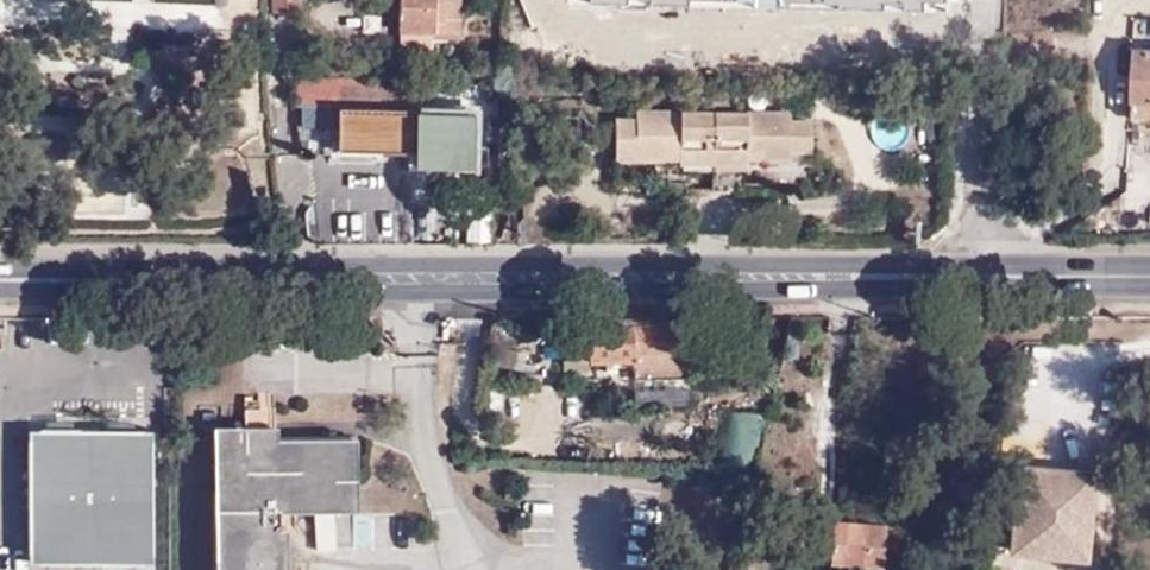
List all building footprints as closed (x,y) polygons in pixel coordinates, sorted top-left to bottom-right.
[(460,28),(463,0),(402,0),(400,24),(460,28)] [(1137,45),(1133,117),(1149,119),(1149,46),(1137,45)] [(382,102),(382,77),(299,75),(300,85),(301,101),(341,103),(382,104),(382,102)] [(382,102),(416,102),(417,77),(382,77),(382,102)] [(453,151),(494,150),(493,87),(452,87),(453,151)] [(416,102),(382,102),(382,104),(341,103),(340,141),(417,144),(418,102),(416,102)] [(791,163),(792,160),(791,150),(812,150),(813,122),(792,122),(793,112),(637,110),(637,119),(614,119),(613,147),(636,147),(635,161),(661,161),(662,151),(680,151),(680,162),(680,164),(709,165),(748,166),(748,161),(747,151),(765,151),(765,161),(765,163),(791,163)] [(613,160),(635,161),(636,147),(613,147),(613,160)] [(791,150),(792,160),(812,160),(812,150),(791,150)] [(661,161),(680,162),(680,151),(662,151),(661,161)] [(748,161),(765,161),(765,151),(747,151),(748,161)] [(709,165),(680,164),(680,191),(708,192),(709,165)] [(704,348),(703,325),(590,327),(591,358),(634,359),(635,348),(704,348)] [(591,358),(590,327),(563,328),(564,358),(591,358)] [(635,348),(634,359),(635,377),(689,376),(689,348),(635,348)] [(689,376),(635,377),(635,404),(690,404),(689,376)] [(209,569),(277,569),(278,522),(289,523),(290,505),(348,506),(350,435),(271,434),(271,398),(240,397),(240,426),(209,426),(209,569)] [(28,428),(26,561),(150,564),(152,431),(28,428)] [(1093,470),(1018,462),(1009,549),(1085,558),(1093,470)] [(915,525),(834,521),(830,558),(883,562),(884,542),(915,544),(915,525)]
